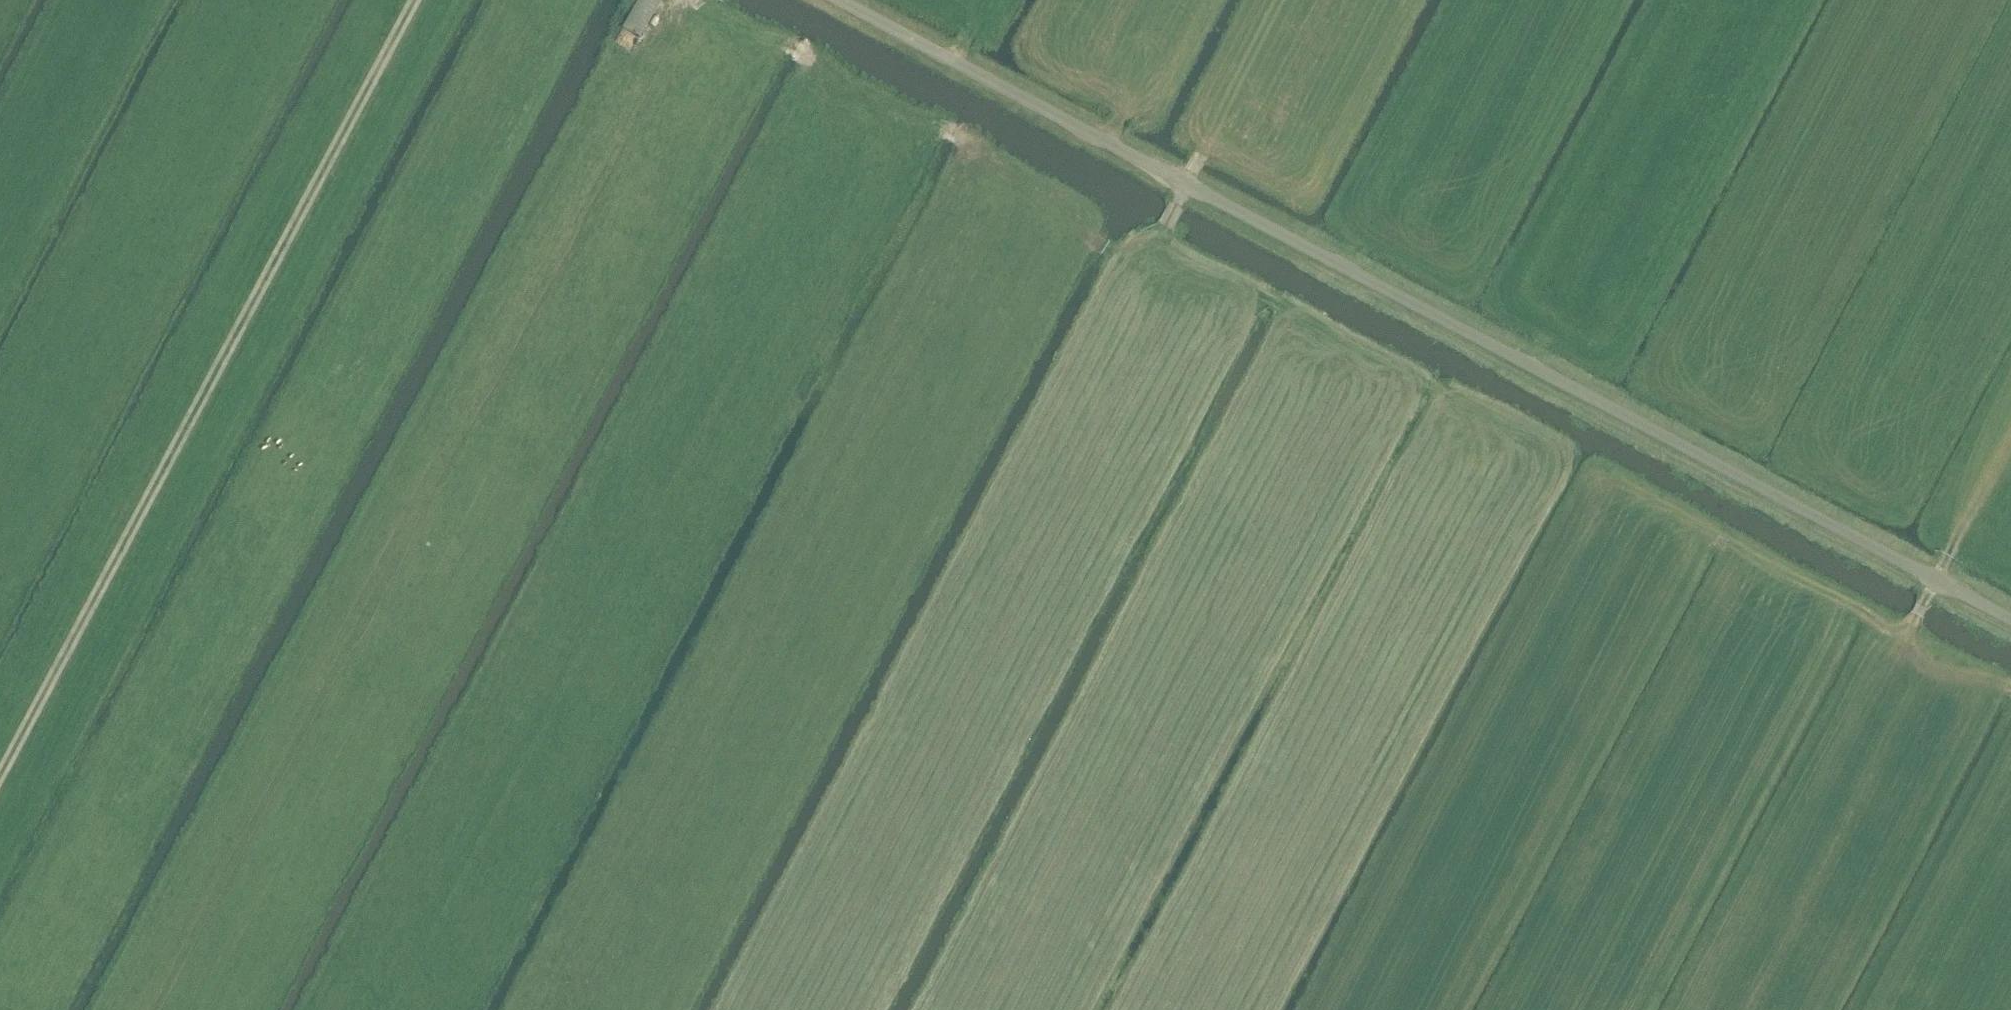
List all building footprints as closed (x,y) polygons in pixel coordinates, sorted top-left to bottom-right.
[(621,29),(639,39),(661,0),(638,0),(621,29)]
